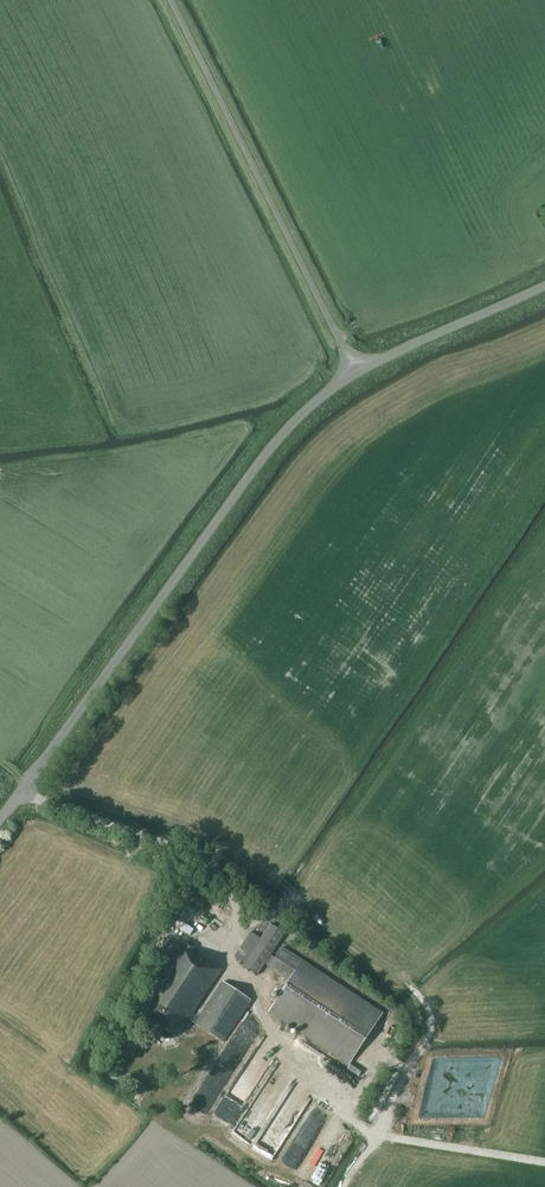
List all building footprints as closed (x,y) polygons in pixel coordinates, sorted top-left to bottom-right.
[(271,955),(285,934),(271,924),(261,939),(250,956),(243,966),(257,976),(265,964),(271,955)] [(141,1014),(164,1029),(162,1033),(162,1036),(167,1039),(170,1039),(173,1035),(176,1037),(220,972),(194,955),(198,949),(187,941),(183,947),(182,946),(147,999),(150,1001),(141,1014)] [(269,1012),(349,1064),(383,1013),(282,947),(269,968),(289,981),(269,1012)] [(196,1024),(223,1042),(251,1001),(223,982),(196,1024)] [(234,1056),(243,1061),(255,1040),(238,1030),(234,1038),(242,1042),(234,1056)] [(314,1101),(284,1164),(303,1173),(333,1110),(314,1101)]
